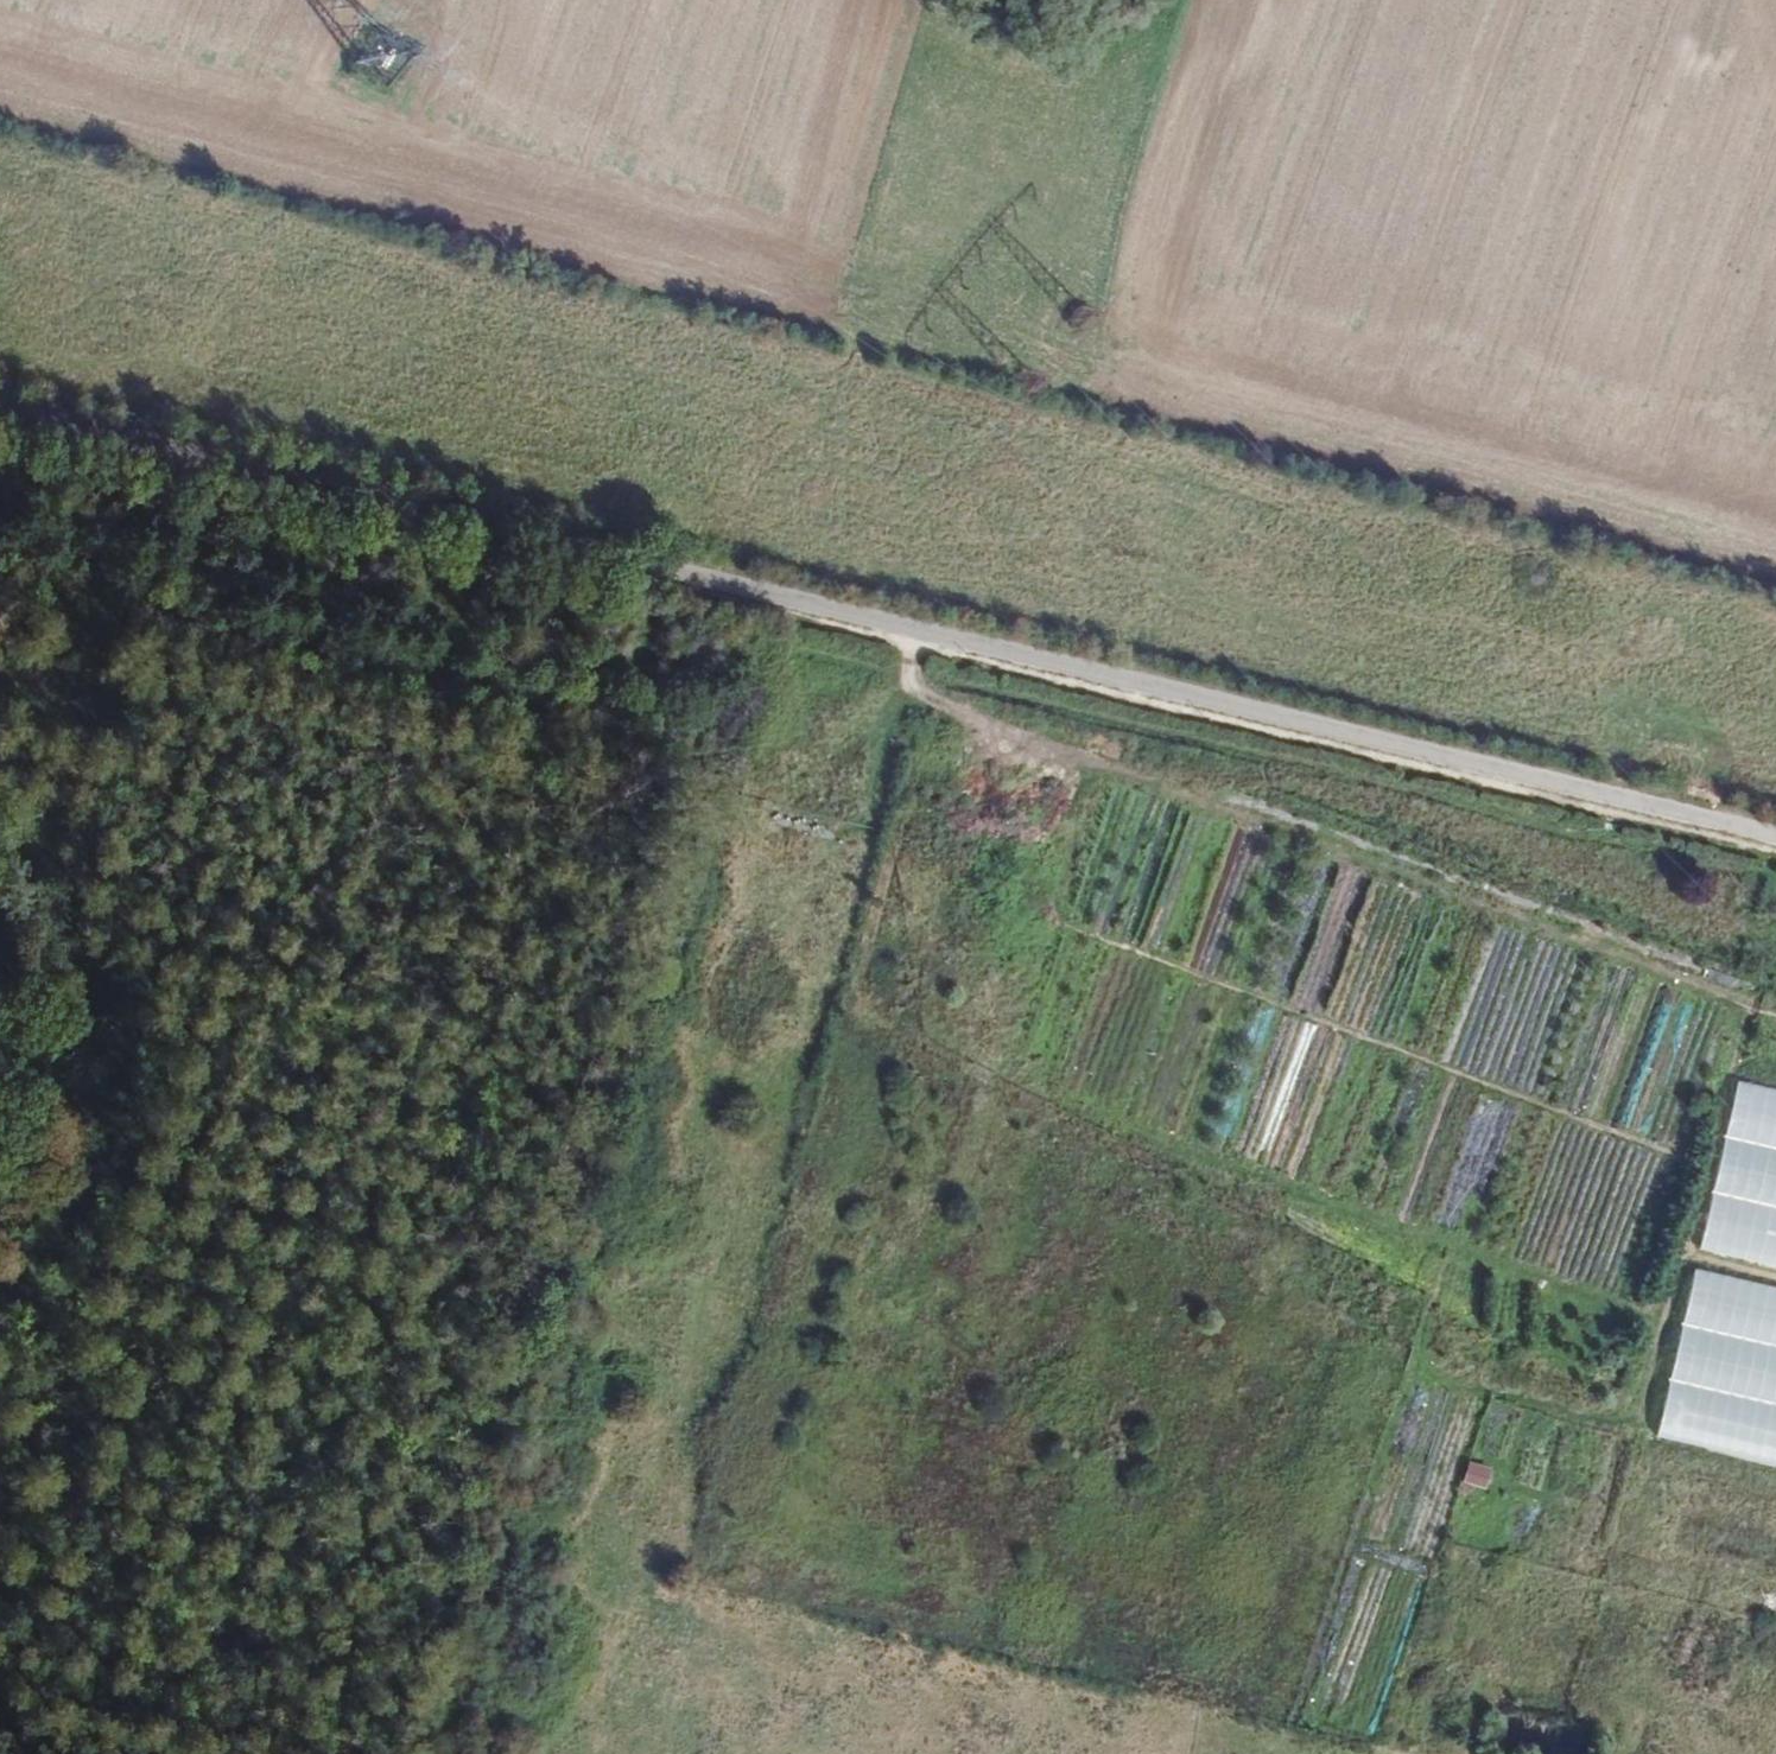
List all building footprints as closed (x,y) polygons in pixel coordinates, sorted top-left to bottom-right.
[(1742,1056),(1731,1105),(1775,1114),(1775,1063),(1742,1056)] [(1734,1176),(1775,1187),(1775,1135),(1746,1127),(1734,1176)] [(1715,1253),(1775,1267),(1775,1210),(1727,1199),(1715,1253)] [(1681,1322),(1775,1341),(1775,1287),(1692,1270),(1681,1322)] [(1663,1334),(1657,1356),(1775,1383),(1775,1360),(1663,1334)] [(1650,1399),(1775,1428),(1775,1404),(1655,1376),(1650,1399)] [(1460,1483),(1482,1490),(1489,1467),(1466,1461),(1460,1483)]
